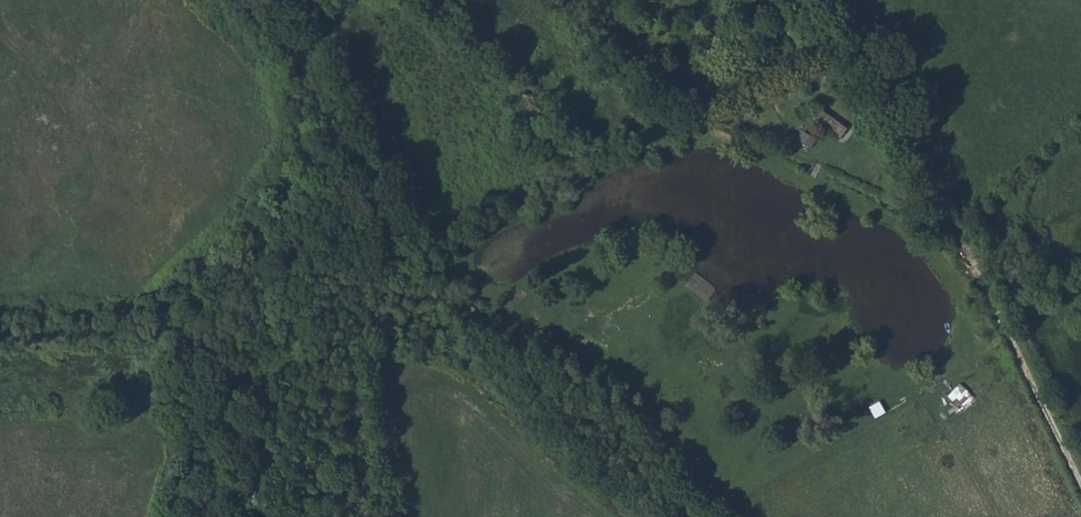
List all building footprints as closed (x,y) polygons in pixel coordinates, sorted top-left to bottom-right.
[(847,129),(818,109),(809,122),(838,142),(847,129)] [(946,392),(959,408),(973,397),(959,380),(946,392)]
